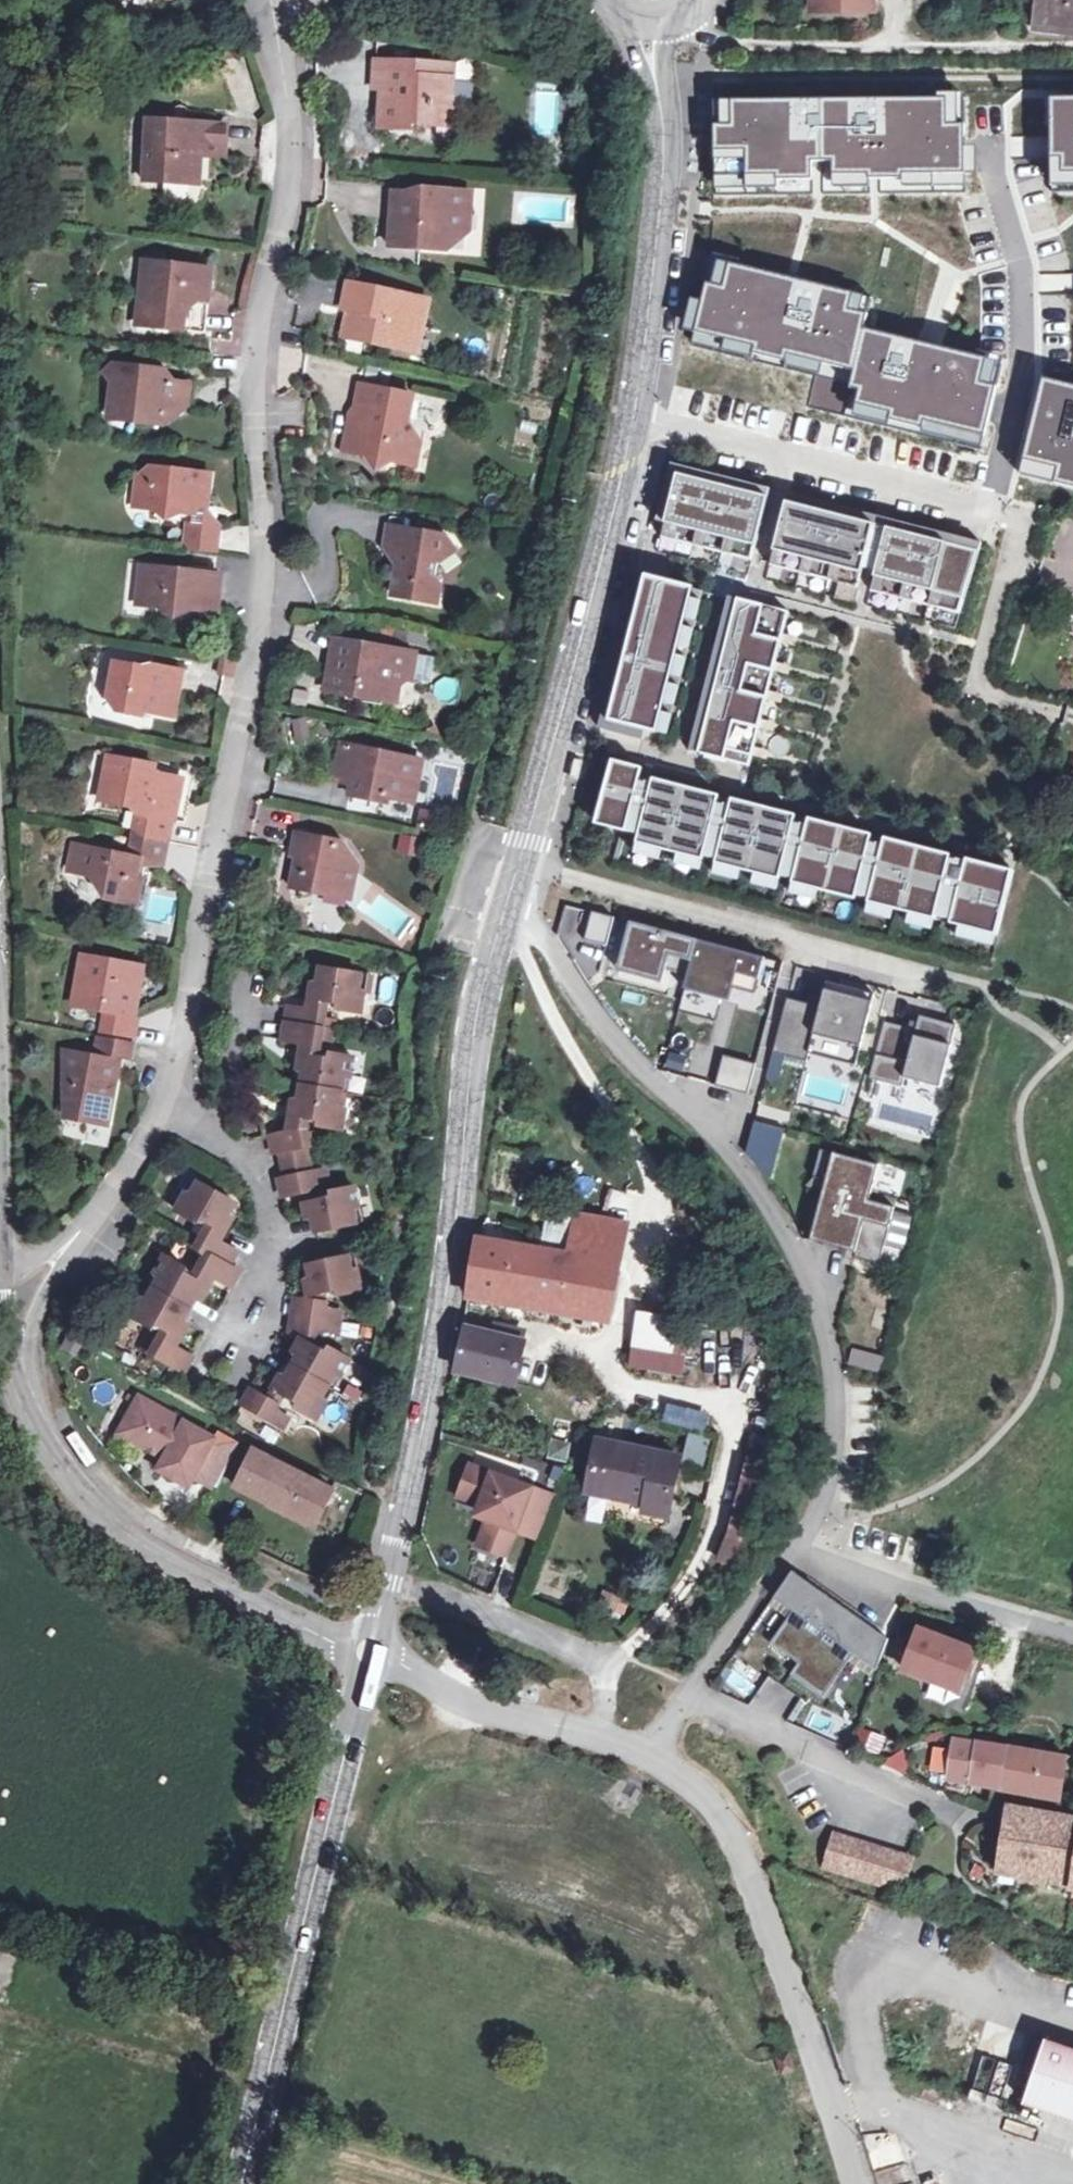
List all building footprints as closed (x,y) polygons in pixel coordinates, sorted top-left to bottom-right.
[(814,12),(874,11),(874,0),(814,0),(814,12)] [(1035,29),(1072,34),(1072,0),(1038,0),(1035,29)] [(453,107),(454,81),(441,80),(442,67),(375,64),(374,90),(381,91),(381,129),(413,130),(414,124),(434,125),(437,129),(451,129),(458,121),(458,111),(453,107)] [(454,67),(442,67),(441,80),(454,81),(454,67)] [(201,158),(224,160),(226,126),(151,120),(146,183),(198,187),(201,158)] [(449,252),(450,233),(469,234),(472,193),(433,191),(432,197),(393,195),(390,248),(449,252)] [(137,326),(206,335),(213,273),(145,265),(137,326)] [(411,355),(417,329),(421,329),(427,303),(349,284),(342,312),(349,313),(343,339),(411,355)] [(134,412),(133,423),(164,427),(165,418),(176,410),(188,412),(191,387),(171,384),(162,373),(117,367),(108,376),(113,383),(110,408),(134,412)] [(367,456),(377,472),(415,449),(407,424),(413,398),(362,387),(354,420),(350,418),(343,451),(367,456)] [(109,420),(133,423),(134,412),(110,408),(109,420)] [(771,488),(672,464),(658,521),(666,523),(662,538),(752,561),(771,488)] [(133,508),(189,516),(195,516),(197,507),(208,509),(208,508),(212,478),(153,470),(137,480),(133,508)] [(859,589),(877,515),(790,492),(771,566),(859,589)] [(188,525),(213,528),(214,518),(208,508),(208,509),(197,507),(195,516),(189,516),(188,525)] [(982,542),(891,520),(872,591),(961,615),(982,542)] [(212,555),(213,528),(188,525),(185,552),(212,555)] [(213,528),(212,555),(218,556),(222,529),(220,529),(213,528)] [(441,585),(436,579),(439,565),(457,553),(447,539),(389,528),(386,546),(405,550),(400,572),(397,572),(393,596),(437,604),(441,585)] [(137,608),(146,608),(150,571),(142,570),(137,608)] [(221,578),(150,571),(146,608),(164,610),(176,621),(190,612),(217,616),(221,578)] [(695,587),(639,574),(600,728),(656,743),(695,587)] [(790,611),(730,597),(691,751),(750,767),(790,611)] [(394,688),(404,680),(411,681),(415,657),(343,643),(337,671),(331,670),(327,692),(391,705),(394,688)] [(217,654),(210,679),(223,683),(223,666),(217,654)] [(184,673),(151,666),(150,671),(115,664),(107,699),(116,713),(144,719),(146,712),(174,718),(184,673)] [(423,765),(342,746),(333,784),(351,788),(349,797),(372,803),(373,798),(413,807),(423,765)] [(137,820),(134,837),(166,843),(170,823),(173,824),(182,782),(153,776),(155,768),(108,759),(99,804),(133,811),(139,818),(137,820)] [(643,768),(614,760),(597,824),(627,832),(643,768)] [(720,796),(655,778),(638,843),(704,861),(720,796)] [(797,815),(735,799),(717,864),(781,880),(797,815)] [(418,809),(414,825),(433,830),(437,814),(418,809)] [(873,835),(810,818),(794,883),(857,899),(873,835)] [(324,886),(352,891),(358,867),(345,848),(325,844),(325,840),(296,834),(291,858),(296,859),(290,890),(315,895),(324,886)] [(142,861),(161,865),(166,843),(134,837),(129,858),(112,854),(111,857),(95,854),(90,877),(102,880),(99,894),(105,900),(117,904),(119,900),(138,904),(142,881),(138,880),(142,861)] [(952,855),(886,838),(870,903),(936,921),(952,855)] [(422,843),(403,839),(400,854),(419,858),(422,843)] [(431,846),(422,843),(419,858),(428,860),(431,846)] [(1015,871),(968,859),(952,924),(999,936),(1015,871)] [(349,902),(352,891),(324,886),(315,895),(349,902)] [(692,938),(624,923),(614,968),(655,977),(661,950),(688,956),(692,938)] [(729,1001),(732,986),(756,994),(765,958),(699,942),(687,989),(729,1001)] [(72,1008),(105,1014),(134,1019),(148,1005),(144,970),(82,958),(72,1008)] [(314,982),(312,993),(323,994),(322,1001),(328,1002),(332,1003),(332,1008),(361,1013),(364,994),(360,993),(363,976),(321,968),(319,982),(314,982)] [(360,993),(364,994),(372,995),(375,972),(364,970),(363,976),(360,993)] [(787,1005),(774,1054),(808,1062),(811,1054),(858,1066),(877,993),(828,981),(822,1006),(810,1004),(808,1010),(787,1005)] [(326,1020),(328,1002),(322,1001),(323,994),(312,993),(310,1010),(319,1012),(319,1019),(326,1020)] [(283,1041),(303,1045),(321,1047),(322,1041),(332,1043),(334,1032),(336,1021),(326,1020),(319,1019),(319,1012),(310,1010),(288,1006),(283,1041)] [(134,1019),(105,1014),(103,1021),(132,1027),(134,1019)] [(918,1030),(886,1022),(872,1079),(904,1087),(906,1078),(942,1088),(958,1026),(921,1016),(918,1030)] [(136,1028),(132,1027),(103,1021),(100,1038),(132,1044),(136,1028)] [(129,1061),(132,1044),(100,1038),(97,1053),(120,1059),(129,1061)] [(312,1060),(319,1061),(321,1047),(303,1045),(300,1063),(311,1065),(312,1060)] [(682,1071),(685,1056),(666,1052),(663,1068),(682,1071)] [(95,1061),(118,1065),(120,1059),(97,1053),(95,1061)] [(322,1061),(319,1061),(312,1060),(311,1065),(300,1063),(299,1072),(304,1073),(299,1101),(295,1101),(293,1109),(303,1112),(302,1117),(309,1118),(309,1125),(341,1131),(345,1111),(340,1110),(343,1094),(346,1079),(350,1079),(353,1060),(323,1054),(322,1061)] [(105,1128),(118,1065),(95,1061),(65,1055),(65,1120),(105,1128)] [(757,1063),(725,1055),(717,1085),(750,1094),(757,1063)] [(307,1137),(309,1125),(309,1118),(302,1117),(303,1112),(293,1109),(290,1134),(300,1132),(302,1138),(307,1137)] [(785,1128),(756,1121),(747,1154),(771,1179),(785,1128)] [(274,1156),(279,1155),(310,1149),(322,1146),(319,1134),(307,1137),(302,1138),(300,1132),(290,1134),(271,1138),(274,1156)] [(284,1181),(314,1174),(310,1149),(279,1155),(284,1181)] [(880,1165),(822,1150),(815,1178),(827,1182),(811,1240),(857,1252),(856,1258),(881,1265),(896,1208),(871,1201),(880,1165)] [(302,1195),(318,1191),(318,1186),(328,1183),(325,1172),(314,1174),(284,1181),(279,1182),(284,1199),(302,1195)] [(191,1199),(200,1184),(202,1179),(193,1174),(182,1194),(187,1196),(191,1199)] [(209,1223),(196,1215),(210,1190),(200,1184),(191,1199),(187,1196),(177,1213),(205,1228),(209,1223)] [(210,1190),(196,1215),(209,1223),(212,1225),(216,1227),(219,1223),(230,1228),(235,1220),(229,1217),(236,1204),(210,1190)] [(354,1190),(323,1197),(324,1201),(321,1202),(315,1204),(316,1210),(306,1213),(308,1223),(313,1222),(317,1235),(356,1225),(353,1212),(359,1210),(354,1190)] [(315,1204),(321,1202),(318,1191),(302,1195),(306,1213),(316,1210),(315,1204)] [(569,1255),(576,1214),(549,1209),(541,1250),(569,1255)] [(569,1255),(541,1250),(510,1244),(500,1300),(610,1319),(627,1223),(576,1214),(569,1255)] [(227,1233),(230,1228),(219,1223),(216,1227),(224,1232),(227,1233)] [(210,1239),(221,1244),(227,1233),(224,1232),(216,1227),(212,1225),(203,1240),(208,1243),(210,1239)] [(204,1274),(214,1280),(231,1290),(240,1274),(230,1268),(238,1254),(221,1244),(210,1239),(208,1243),(203,1240),(193,1235),(188,1244),(199,1251),(193,1261),(201,1266),(207,1269),(204,1274)] [(468,1271),(478,1273),(484,1241),(473,1239),(468,1271)] [(510,1244),(484,1241),(478,1273),(468,1271),(466,1290),(466,1294),(500,1300),(510,1244)] [(160,1279),(154,1290),(146,1304),(142,1301),(132,1318),(160,1333),(162,1329),(165,1331),(171,1334),(174,1329),(184,1334),(189,1325),(184,1323),(196,1302),(201,1304),(205,1296),(195,1290),(199,1283),(194,1279),(191,1278),(193,1274),(166,1259),(156,1277),(160,1279)] [(348,1259),(309,1269),(311,1277),(305,1278),(308,1290),(318,1288),(320,1296),(329,1295),(332,1294),(333,1301),(360,1294),(357,1276),(352,1277),(348,1259)] [(195,1290),(205,1296),(214,1280),(204,1274),(207,1269),(201,1266),(194,1279),(199,1283),(195,1290)] [(310,1304),(327,1306),(329,1295),(320,1296),(318,1288),(308,1290),(310,1304)] [(304,1338),(321,1341),(322,1334),(338,1336),(341,1315),(327,1313),(327,1306),(310,1304),(296,1303),(290,1335),(304,1338)] [(636,1344),(653,1347),(672,1350),(677,1321),(640,1316),(636,1344)] [(471,1332),(462,1371),(511,1383),(523,1333),(497,1327),(495,1338),(471,1332)] [(166,1343),(176,1349),(184,1334),(174,1329),(171,1334),(165,1331),(156,1347),(162,1350),(166,1343)] [(454,1369),(462,1371),(471,1332),(463,1330),(454,1369)] [(88,1340),(70,1332),(63,1347),(80,1356),(88,1340)] [(304,1338),(298,1347),(308,1353),(310,1348),(321,1352),(320,1351),(321,1341),(304,1338)] [(162,1350),(156,1347),(148,1342),(143,1350),(184,1373),(192,1358),(176,1349),(166,1343),(162,1350)] [(649,1369),(653,1347),(636,1344),(633,1343),(629,1365),(649,1369)] [(298,1347),(293,1356),(298,1359),(285,1380),(281,1377),(276,1385),(286,1391),(283,1396),(290,1400),(294,1402),(291,1408),(316,1422),(326,1404),(322,1401),(329,1390),(335,1377),(340,1380),(349,1363),(324,1349),(321,1352),(310,1348),(308,1353),(298,1347)] [(849,1349),(846,1367),(880,1373),(883,1355),(849,1349)] [(282,1416),(290,1400),(283,1396),(286,1391),(276,1385),(268,1400),(279,1407),(275,1413),(282,1416)] [(289,1421),(282,1416),(275,1413),(279,1407),(268,1400),(251,1392),(242,1408),(284,1430),(289,1421)] [(196,1475),(216,1440),(139,1398),(119,1435),(165,1460),(159,1471),(189,1488),(196,1475)] [(680,1461),(704,1467),(710,1440),(687,1434),(680,1461)] [(233,1449),(216,1440),(196,1475),(213,1485),(233,1449)] [(679,1457),(598,1441),(588,1491),(646,1503),(644,1512),(667,1516),(679,1457)] [(753,1545),(770,1480),(776,1448),(751,1442),(726,1534),(716,1563),(742,1571),(753,1545)] [(236,1486),(316,1526),(334,1490),(254,1450),(236,1486)] [(472,1463),(463,1488),(485,1496),(480,1507),(485,1517),(489,1518),(479,1544),(508,1554),(517,1529),(541,1538),(557,1496),(472,1463)] [(794,1572),(775,1598),(794,1612),(772,1643),(800,1663),(793,1674),(825,1697),(855,1655),(878,1671),(889,1639),(794,1572)] [(974,1651),(920,1630),(905,1670),(958,1691),(974,1651)] [(787,1715),(798,1724),(813,1706),(802,1697),(787,1715)] [(805,1728),(835,1735),(840,1713),(810,1706),(805,1728)] [(875,1752),(879,1737),(860,1732),(857,1748),(875,1752)] [(974,1784),(999,1790),(1006,1747),(956,1739),(948,1780),(974,1784)] [(1068,1757),(1043,1753),(1044,1746),(1035,1745),(1034,1752),(1006,1747),(999,1790),(1061,1802),(1066,1769),(1068,1757)] [(1000,1864),(1018,1867),(1017,1875),(1072,1884),(1072,1819),(1060,1816),(1059,1816),(1010,1807),(1000,1864)] [(911,1857),(835,1832),(825,1863),(901,1888),(911,1857)] [(1022,2104),(1028,2106),(1047,2042),(1043,2041),(1022,2104)] [(1047,2042),(1028,2106),(1072,2122),(1072,2118),(1072,2051),(1047,2042)] [(795,2071),(789,2055),(778,2059),(784,2075),(795,2071)] [(873,2167),(901,2162),(895,2131),(867,2136),(873,2167)]
